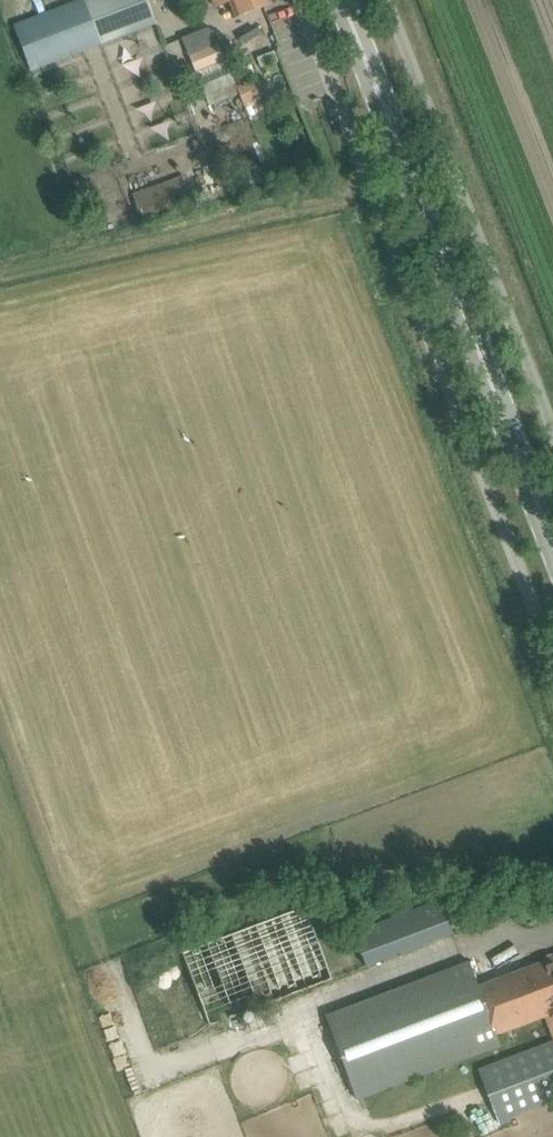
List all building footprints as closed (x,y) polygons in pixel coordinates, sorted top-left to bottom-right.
[(155,23),(146,0),(82,0),(14,26),(30,69),(155,23)] [(216,7),(230,2),(236,18),(252,13),(273,4),(271,0),(213,0),(216,7)] [(209,27),(182,38),(202,86),(232,73),(213,29),(209,27)] [(250,80),(234,87),(241,105),(258,99),(250,80)] [(183,176),(134,194),(137,204),(142,218),(192,201),(186,184),(183,176)] [(354,933),(367,967),(454,934),(440,900),(354,933)] [(333,980),(305,906),(183,952),(211,1026),(333,980)] [(497,1035),(546,1016),(552,1035),(552,958),(478,986),(469,962),(325,1016),(348,1080),(357,1102),(501,1047),(497,1035)] [(479,1071),(499,1125),(552,1102),(552,1042),(479,1071)]
